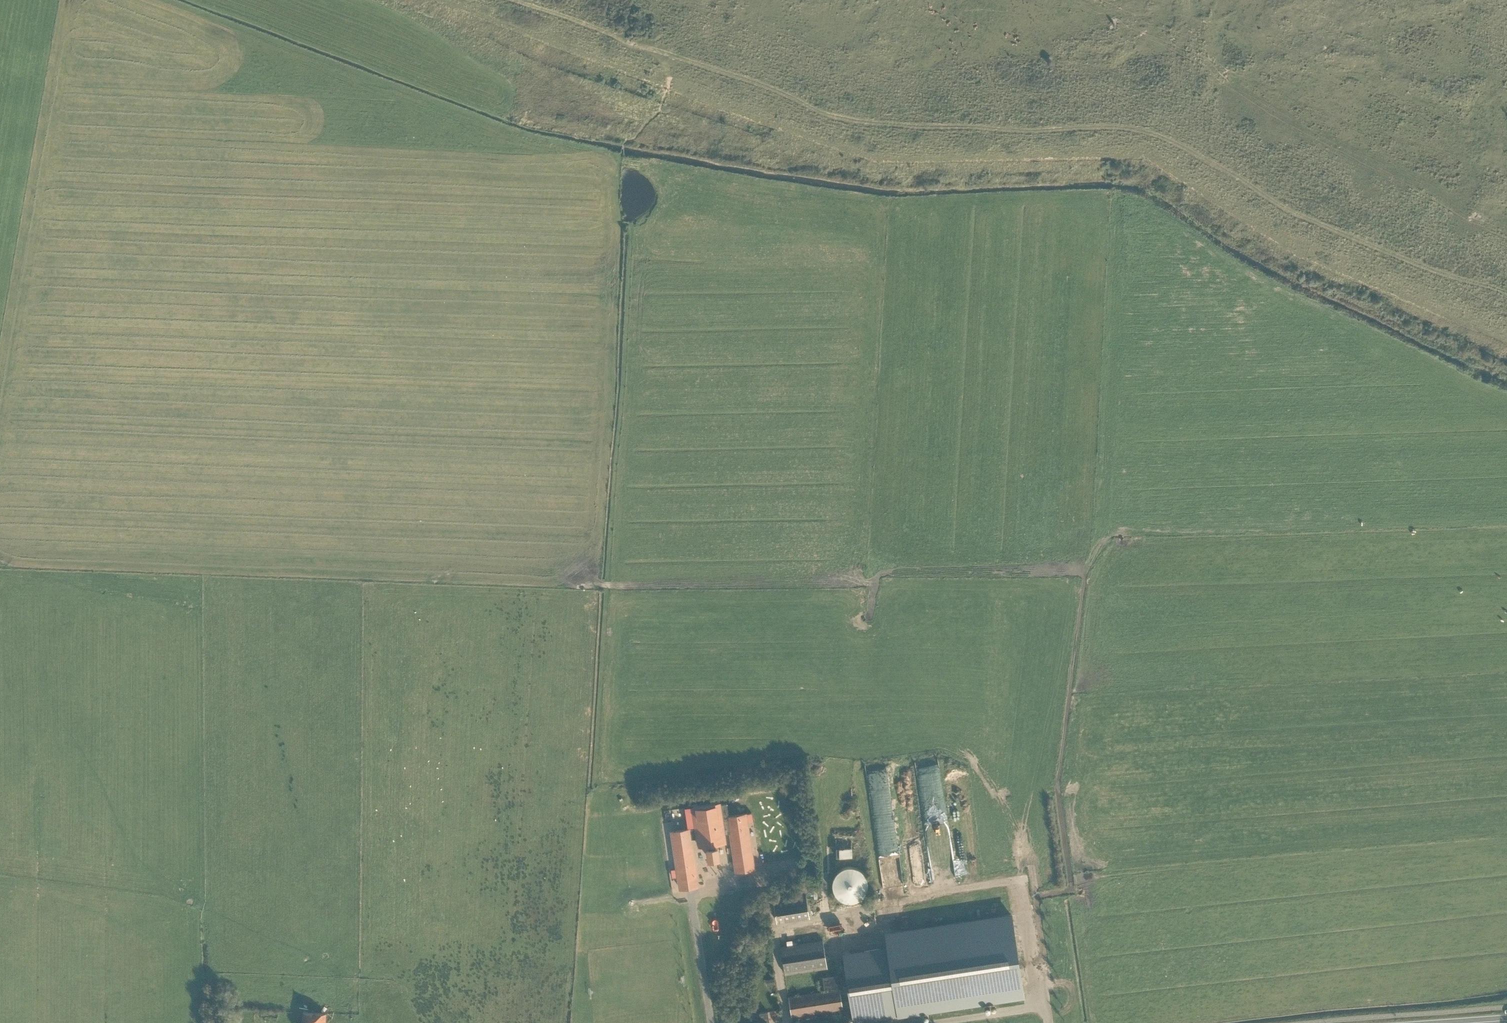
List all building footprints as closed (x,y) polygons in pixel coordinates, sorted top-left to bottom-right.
[(893,792),(872,793),(874,822),(894,821),(893,792)] [(689,828),(671,831),(678,878),(680,887),(698,885),(696,876),(691,838),(698,837),(699,844),(709,843),(709,847),(707,847),(709,858),(719,856),(717,846),(715,846),(715,842),(725,841),(723,833),(730,832),(736,870),(754,867),(746,813),(728,816),(726,803),(719,804),(719,802),(693,806),(685,808),(688,826),(696,825),(696,828),(689,829),(689,828)] [(852,856),(852,847),(837,848),(837,856),(852,856)] [(871,890),(858,863),(832,876),(845,903),(871,890)] [(777,920),(811,915),(808,893),(774,897),(777,920)] [(888,947),(844,954),(854,1020),(1023,995),(1011,914),(886,933),(888,947)] [(787,941),(788,945),(780,946),(785,974),(827,967),(822,939),(793,944),(792,940),(787,941)] [(818,975),(821,988),(839,985),(837,972),(818,975)] [(791,1016),(843,1008),(839,988),(788,996),(791,1016)] [(769,1021),(768,1011),(759,1012),(761,1021),(746,1022),(766,1022),(766,1021),(769,1021)] [(326,1013),(303,1012),(302,1022),(325,1022),(326,1013)]
